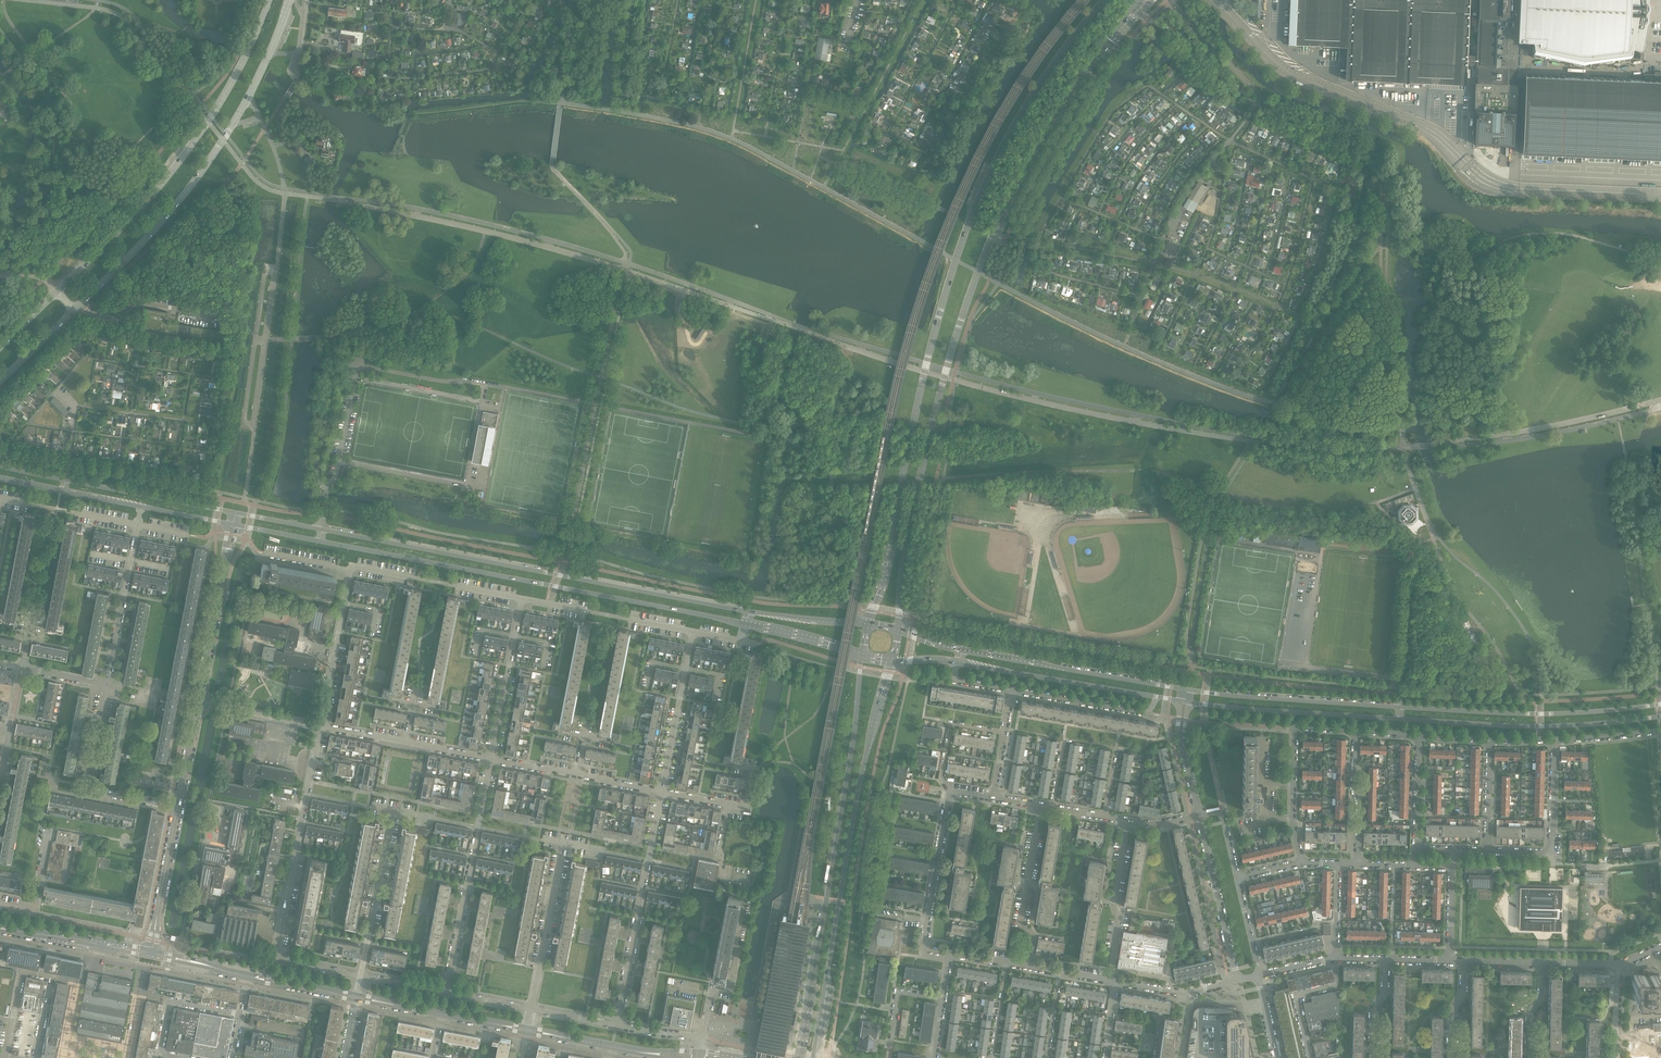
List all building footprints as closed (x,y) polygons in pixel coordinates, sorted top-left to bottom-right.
[(1290,45),(1297,45),(1321,46),(1339,47),(1346,47),(1344,81),(1400,83),(1408,83),(1459,85),(1466,85),(1467,65),(1476,65),(1477,65),(1478,66),(1478,68),(1477,83),(1475,83),(1475,92),(1477,92),(1476,104),(1476,111),(1476,113),(1476,115),(1476,117),(1475,117),(1474,144),(1492,145),(1492,147),(1497,147),(1497,145),(1501,145),(1505,145),(1509,146),(1514,146),(1516,118),(1515,118),(1515,113),(1516,85),(1519,85),(1525,85),(1522,154),(1525,154),(1526,154),(1528,154),(1555,155),(1555,161),(1580,162),(1580,156),(1620,158),(1620,163),(1645,164),(1645,159),(1660,159),(1660,76),(1659,76),(1654,76),(1654,74),(1644,73),(1644,81),(1643,81),(1643,80),(1642,80),(1642,81),(1637,80),(1636,80),(1630,80),(1629,80),(1624,80),(1624,79),(1623,79),(1623,80),(1617,80),(1617,79),(1616,79),(1616,80),(1611,79),(1610,79),(1604,79),(1604,78),(1603,79),(1597,79),(1597,78),(1597,79),(1591,78),(1590,78),(1584,78),(1578,78),(1578,77),(1577,77),(1577,78),(1571,78),(1571,77),(1571,78),(1565,77),(1564,77),(1558,77),(1552,77),(1552,76),(1551,76),(1551,77),(1545,77),(1545,76),(1545,77),(1539,76),(1538,76),(1532,76),(1532,75),(1532,76),(1526,76),(1526,75),(1525,75),(1525,76),(1517,75),(1517,69),(1518,41),(1520,41),(1521,41),(1533,42),(1534,53),(1534,57),(1549,60),(1581,67),(1629,61),(1630,57),(1631,52),(1631,49),(1643,52),(1643,51),(1644,51),(1645,48),(1644,48),(1645,42),(1649,22),(1651,11),(1650,0),(1292,0),(1290,45)] [(828,16),(829,3),(828,2),(826,2),(825,2),(825,3),(825,2),(823,2),(823,3),(820,3),(819,13),(824,13),(823,16),(828,16)] [(939,6),(934,3),(931,9),(937,12),(939,6)] [(347,10),(329,8),(328,16),(346,18),(347,10)] [(461,25),(463,13),(456,12),(454,25),(461,25)] [(355,36),(339,34),(338,41),(345,42),(344,45),(343,51),(350,52),(351,45),(350,45),(351,43),(354,43),(355,36)] [(826,61),(830,39),(819,37),(815,59),(826,61)] [(363,67),(354,65),(353,70),(353,69),(353,70),(352,71),(352,73),(353,73),(353,74),(358,75),(358,76),(362,77),(362,75),(364,75),(365,71),(363,71),(363,64),(368,65),(368,62),(363,61),(363,67)] [(959,70),(967,73),(970,66),(962,63),(959,70)] [(1170,67),(1166,71),(1170,76),(1175,71),(1170,67)] [(1184,79),(1177,84),(1180,90),(1188,86),(1184,79)] [(347,89),(351,88),(350,85),(341,84),(343,91),(341,91),(341,90),(336,92),(337,93),(334,93),(336,98),(335,98),(335,100),(337,100),(338,100),(338,99),(342,98),(343,100),(350,98),(347,89)] [(958,94),(961,88),(952,84),(949,89),(958,94)] [(1198,104),(1204,95),(1199,92),(1193,101),(1198,104)] [(1145,94),(1139,99),(1143,103),(1150,97),(1148,95),(1147,96),(1145,94)] [(1209,111),(1214,113),(1218,105),(1213,103),(1209,111)] [(1133,105),(1128,111),(1132,114),(1134,112),(1137,109),(1133,105)] [(916,114),(924,117),(923,121),(924,121),(927,113),(918,109),(916,114)] [(1141,116),(1148,123),(1155,116),(1150,111),(1146,115),(1144,113),(1141,116)] [(1177,112),(1173,116),(1178,121),(1182,117),(1177,112)] [(1236,117),(1230,113),(1226,120),(1232,123),(1236,117)] [(1123,114),(1119,121),(1124,124),(1128,117),(1123,114)] [(916,128),(919,123),(912,120),(910,125),(916,128)] [(1169,121),(1164,127),(1169,131),(1174,126),(1169,121)] [(1140,123),(1135,128),(1141,134),(1146,129),(1140,123)] [(1186,127),(1190,131),(1195,127),(1191,123),(1186,127)] [(1109,131),(1115,135),(1120,128),(1114,124),(1109,131)] [(929,129),(927,133),(922,131),(921,134),(931,139),(935,131),(929,129)] [(910,140),(913,134),(905,130),(902,136),(910,140)] [(1209,132),(1206,136),(1212,142),(1215,138),(1209,132)] [(1160,133),(1153,140),(1157,144),(1159,142),(1161,144),(1164,141),(1161,139),(1164,137),(1160,133)] [(1182,143),(1187,137),(1182,133),(1177,139),(1182,143)] [(1125,141),(1130,145),(1136,138),(1131,134),(1125,141)] [(326,149),(327,146),(332,147),(332,141),(327,141),(328,138),(321,137),(321,140),(317,140),(317,141),(316,141),(316,143),(317,143),(316,148),(322,148),(322,150),(321,157),(328,158),(329,151),(326,150),(326,149)] [(1288,150),(1290,145),(1283,141),(1281,147),(1288,150)] [(1116,154),(1120,157),(1126,147),(1122,144),(1116,154)] [(1200,144),(1194,151),(1199,155),(1205,148),(1200,144)] [(1100,158),(1103,152),(1097,149),(1094,155),(1100,158)] [(1147,158),(1142,154),(1136,163),(1141,166),(1147,158)] [(1189,166),(1194,161),(1189,156),(1184,160),(1189,166)] [(1154,165),(1163,170),(1167,162),(1159,157),(1154,165)] [(1115,169),(1119,163),(1112,159),(1110,163),(1109,162),(1107,165),(1115,169)] [(1085,172),(1090,174),(1093,166),(1088,164),(1085,172)] [(1176,172),(1181,176),(1185,171),(1180,167),(1176,172)] [(1150,171),(1147,178),(1144,176),(1143,179),(1147,181),(1146,181),(1150,183),(1155,174),(1150,171)] [(1078,185),(1083,187),(1086,179),(1080,177),(1078,185)] [(1169,179),(1167,186),(1174,188),(1177,181),(1169,179)] [(1126,192),(1130,183),(1125,181),(1121,190),(1126,192)] [(1201,202),(1211,187),(1207,185),(1206,186),(1198,181),(1183,206),(1193,212),(1198,203),(1199,201),(1201,202)] [(1098,184),(1094,192),(1100,195),(1104,187),(1098,184)] [(1121,201),(1124,195),(1118,192),(1115,198),(1121,201)] [(1098,199),(1091,195),(1088,202),(1095,205),(1098,199)] [(1132,207),(1137,209),(1141,200),(1136,198),(1132,207)] [(1135,211),(1130,209),(1127,215),(1132,218),(1135,211)] [(1066,228),(1068,221),(1060,218),(1058,225),(1066,228)] [(1152,229),(1155,221),(1148,218),(1144,226),(1152,229)] [(1207,231),(1211,224),(1204,221),(1200,228),(1207,231)] [(1271,239),(1272,232),(1265,230),(1264,238),(1271,239)] [(1057,238),(1065,239),(1066,232),(1061,231),(1061,233),(1058,232),(1057,238)] [(1190,244),(1198,247),(1203,236),(1195,233),(1190,244)] [(1281,245),(1288,247),(1290,239),(1284,237),(1281,245)] [(1166,241),(1164,253),(1177,256),(1180,244),(1166,241)] [(1261,251),(1268,252),(1269,245),(1262,244),(1261,251)] [(1278,258),(1284,260),(1286,253),(1280,251),(1278,258)] [(1061,267),(1064,256),(1060,255),(1059,258),(1057,258),(1055,266),(1061,267)] [(1217,261),(1211,257),(1208,263),(1214,267),(1217,261)] [(1070,270),(1079,270),(1080,261),(1069,261),(1069,264),(1070,264),(1070,270)] [(1081,270),(1092,272),(1094,265),(1082,263),(1081,270)] [(1137,285),(1138,274),(1133,273),(1132,277),(1129,277),(1128,284),(1137,285)] [(1274,283),(1268,280),(1265,286),(1271,289),(1274,283)] [(1149,309),(1152,301),(1148,299),(1144,307),(1149,309)] [(1196,308),(1199,302),(1192,299),(1189,304),(1196,308)] [(697,332),(694,337),(698,340),(702,335),(697,332)] [(1175,346),(1177,341),(1172,338),(1169,344),(1175,346)] [(1270,364),(1273,358),(1268,356),(1265,361),(1270,364)] [(69,413),(54,398),(51,401),(65,416),(69,413)] [(202,406),(201,414),(208,415),(209,407),(202,406)] [(496,428),(481,425),(479,424),(472,462),(474,462),(489,465),(489,462),(490,463),(493,450),(489,450),(491,442),(494,443),(496,431),(496,430),(496,428)] [(1038,503),(1041,488),(1020,485),(1018,500),(1038,503)] [(1056,493),(1043,490),(1041,504),(1054,506),(1056,493)] [(1097,504),(1081,502),(1080,510),(1095,513),(1097,504)] [(1418,518),(1417,509),(1411,504),(1403,504),(1397,511),(1397,512),(1395,512),(1395,519),(1398,519),(1404,524),(1412,524),(1418,518)] [(17,513),(16,518),(16,519),(20,519),(22,519),(4,613),(0,612),(0,614),(0,616),(5,617),(4,621),(9,622),(10,622),(10,621),(15,621),(35,516),(25,514),(17,513)] [(58,624),(77,530),(85,532),(86,526),(66,522),(46,627),(50,628),(50,630),(56,630),(56,627),(62,628),(62,624),(58,624)] [(99,543),(101,532),(95,531),(93,542),(98,543),(99,543)] [(1300,537),(1267,532),(1266,544),(1287,547),(1287,546),(1295,547),(1294,550),(1298,550),(1298,549),(1320,552),(1320,548),(1321,539),(1300,536),(1300,537)] [(128,548),(130,538),(124,537),(122,547),(123,548),(128,548)] [(145,552),(147,541),(141,540),(139,550),(143,551),(145,552)] [(174,557),(176,547),(170,545),(168,556),(169,556),(174,557)] [(196,547),(193,563),(203,565),(206,549),(196,547)] [(203,565),(193,563),(189,580),(200,582),(203,565)] [(270,563),(270,564),(270,565),(265,564),(262,564),(261,572),(260,574),(260,576),(333,590),(336,578),(277,567),(277,564),(270,563)] [(92,576),(94,566),(88,564),(86,575),(91,576),(92,576)] [(121,582),(124,571),(117,570),(115,581),(117,581),(121,582)] [(138,585),(140,574),(134,573),(132,584),(137,585),(138,585)] [(167,591),(170,580),(163,579),(161,590),(163,590),(167,591)] [(200,582),(189,580),(186,596),(197,598),(200,582)] [(358,592),(360,582),(354,581),(352,591),(357,592),(358,592)] [(387,598),(390,587),(383,586),(381,597),(383,597),(387,598)] [(401,695),(421,591),(410,589),(410,590),(404,588),(403,589),(400,588),(399,591),(403,591),(403,592),(410,593),(391,690),(383,689),(382,694),(382,698),(386,699),(387,695),(388,695),(389,692),(390,692),(390,693),(401,695)] [(105,611),(108,595),(98,593),(94,609),(105,611)] [(197,598),(186,596),(183,613),(194,615),(197,598)] [(440,699),(458,606),(458,602),(465,604),(465,603),(469,604),(469,601),(466,600),(459,599),(459,598),(449,596),(428,701),(439,703),(439,702),(441,702),(440,705),(442,705),(441,709),(445,710),(446,707),(447,701),(440,699)] [(139,601),(136,618),(147,620),(150,603),(139,601)] [(323,625),(326,609),(324,608),(324,606),(319,605),(319,607),(313,606),(309,629),(309,630),(308,638),(312,639),(312,642),(323,644),(327,626),(323,625)] [(483,617),(485,606),(479,605),(477,615),(482,616),(483,617)] [(105,611),(94,609),(91,626),(102,628),(105,611)] [(353,621),(355,610),(349,609),(347,620),(351,621),(353,621)] [(512,622),(514,611),(508,610),(506,621),(507,621),(512,622)] [(372,613),(366,612),(364,623),(366,623),(370,624),(372,613)] [(194,615),(183,613),(180,629),(191,631),(194,615)] [(529,625),(531,615),(525,614),(523,624),(528,625),(529,625)] [(1460,618),(1473,645),(1479,642),(1474,633),(1471,634),(1468,628),(1471,627),(1469,621),(1466,615),(1460,618)] [(136,618),(133,634),(144,636),(147,620),(136,618)] [(558,631),(560,620),(554,619),(552,630),(553,630),(558,631)] [(316,658),(296,654),(292,653),(294,646),(296,646),(299,630),(288,628),(287,628),(287,626),(285,625),(284,627),(250,621),(248,632),(280,638),(281,636),(286,637),(284,652),(276,650),(276,649),(264,646),(264,645),(261,658),(274,660),(274,661),(314,669),(316,658)] [(572,728),(592,624),(581,622),(574,621),(571,621),(570,624),(574,624),(574,625),(580,626),(562,723),(554,722),(553,727),(552,731),(557,732),(557,728),(559,729),(559,728),(560,725),(561,725),(561,726),(572,728)] [(102,628),(91,626),(88,642),(99,644),(102,628)] [(191,631),(180,629),(177,645),(187,647),(191,631)] [(610,732),(628,639),(629,635),(636,637),(636,636),(640,637),(640,634),(636,633),(630,632),(630,631),(619,629),(599,734),(610,736),(610,735),(611,735),(611,738),(611,739),(612,739),(612,742),(616,743),(617,740),(618,734),(610,732)] [(133,634),(130,650),(141,652),(144,636),(133,634)] [(489,647),(491,636),(485,635),(483,646),(488,647),(489,647)] [(364,639),(351,636),(350,643),(362,645),(364,639)] [(654,650),(656,639),(650,638),(648,648),(653,649),(654,650)] [(507,651),(509,640),(503,639),(501,649),(502,650),(507,651)] [(19,652),(21,641),(15,640),(13,651),(19,652)] [(99,644),(88,642),(85,658),(96,660),(99,644)] [(523,654),(526,643),(520,642),(517,652),(522,653),(523,654)] [(38,645),(33,643),(32,643),(30,654),(30,655),(31,654),(36,655),(38,645)] [(362,645),(350,643),(349,649),(361,651),(361,650),(362,645)] [(683,655),(685,644),(679,643),(677,654),(678,654),(683,655)] [(44,646),(41,645),(38,645),(36,655),(42,657),(44,646)] [(187,647),(177,645),(174,661),(184,663),(187,647)] [(541,657),(543,646),(537,645),(535,656),(536,656),(541,657)] [(50,647),(44,646),(42,657),(48,658),(50,647)] [(700,658),(702,648),(696,646),(694,657),(699,658),(700,658)] [(68,650),(62,649),(60,660),(66,661),(68,650)] [(361,651),(349,649),(348,655),(360,657),(361,653),(361,651)] [(130,650),(127,666),(138,668),(141,652),(130,650)] [(729,664),(731,653),(725,652),(723,663),(724,663),(729,664)] [(742,761),(763,657),(752,655),(745,654),(744,657),(751,659),(732,756),(725,755),(724,760),(723,764),(728,765),(728,761),(729,762),(730,761),(731,758),(732,758),(732,759),(742,761)] [(360,657),(348,655),(347,661),(359,663),(359,662),(360,657)] [(92,677),(96,660),(85,658),(82,675),(92,677)] [(259,661),(242,658),(241,666),(257,669),(259,661)] [(184,663),(174,661),(171,678),(181,680),(184,663)] [(359,663),(347,661),(345,667),(358,670),(359,665),(359,663)] [(496,664),(485,662),(484,669),(495,671),(496,664)] [(127,666),(124,683),(134,685),(138,668),(127,666)] [(358,670),(345,667),(344,673),(356,676),(357,674),(358,670)] [(660,680),(662,669),(656,668),(654,679),(659,680),(660,680)] [(484,669),(483,674),(483,675),(494,677),(495,671),(484,669)] [(533,672),(522,669),(521,676),(532,678),(533,672)] [(15,674),(7,672),(5,683),(13,685),(15,674)] [(678,683),(680,673),(674,672),(671,682),(673,682),(678,683)] [(356,676),(344,673),(343,679),(355,682),(356,677),(356,676)] [(694,686),(696,676),(690,674),(688,685),(693,686),(694,686)] [(483,675),(483,676),(482,681),(493,683),(494,677),(483,675)] [(532,678),(521,676),(520,682),(530,684),(531,683),(532,678)] [(181,680),(171,678),(167,694),(178,696),(181,680)] [(712,690),(714,679),(708,678),(706,689),(707,689),(712,690)] [(355,682),(343,679),(342,685),(354,688),(354,687),(355,682)] [(49,682),(48,683),(48,687),(48,688),(58,690),(59,684),(60,684),(60,683),(49,681),(48,682),(49,682)] [(482,681),(481,686),(481,687),(491,689),(493,683),(482,681)] [(530,684),(520,682),(519,688),(529,690),(530,685),(530,684)] [(354,688),(342,685),(341,692),(353,694),(354,689),(354,688)] [(997,696),(992,696),(933,685),(930,697),(936,698),(937,696),(996,706),(995,709),(1002,710),(1004,697),(997,695),(997,696)] [(58,690),(48,688),(48,687),(46,693),(57,695),(58,690)] [(481,687),(480,688),(479,693),(490,695),(491,689),(481,687)] [(529,690),(519,688),(517,694),(528,696),(528,695),(529,690)] [(353,694),(341,692),(339,698),(352,700),(352,699),(353,694)] [(57,695),(46,693),(45,699),(46,699),(56,701),(57,695)] [(479,693),(479,698),(478,699),(489,701),(490,695),(479,693)] [(178,696),(167,694),(164,711),(175,713),(178,696)] [(528,696),(517,694),(516,700),(527,702),(528,697),(528,696)] [(76,768),(87,714),(87,715),(93,716),(93,713),(88,712),(87,712),(89,701),(88,700),(89,697),(79,695),(64,772),(68,773),(68,774),(74,775),(74,774),(75,774),(79,775),(80,775),(82,775),(83,770),(81,769),(76,768)] [(667,697),(656,695),(655,702),(666,704),(667,697)] [(352,700),(339,698),(338,704),(351,706),(352,701),(352,700)] [(56,701),(46,699),(45,699),(44,705),(55,707),(56,701)] [(478,699),(478,700),(477,705),(488,707),(489,701),(478,699)] [(532,703),(527,702),(516,700),(515,706),(526,708),(526,707),(530,708),(531,708),(532,703)] [(1038,714),(1040,704),(1022,701),(1021,712),(1038,714)] [(1,702),(0,710),(0,713),(7,715),(9,704),(1,702)] [(655,702),(654,707),(654,708),(665,710),(666,704),(655,702)] [(127,718),(129,709),(130,705),(120,703),(119,706),(118,706),(115,718),(115,717),(110,716),(109,719),(114,721),(114,720),(115,720),(105,774),(100,773),(98,773),(97,778),(99,779),(104,780),(105,780),(105,781),(110,782),(111,783),(111,781),(115,782),(127,718)] [(704,705),(693,703),(692,709),(702,711),(704,705)] [(351,706),(338,704),(337,710),(349,712),(350,711),(351,706)] [(1058,707),(1047,705),(1040,704),(1038,714),(1056,718),(1058,707)] [(55,707),(44,705),(43,711),(44,711),(54,713),(55,707)] [(477,705),(476,710),(476,711),(487,713),(488,707),(477,705)] [(526,708),(515,706),(514,712),(525,714),(525,710),(526,708)] [(1074,710),(1064,708),(1058,707),(1056,718),(1072,720),(1074,710)] [(382,709),(375,708),(373,719),(379,720),(382,709)] [(654,708),(654,709),(653,714),(663,716),(665,710),(654,708)] [(388,710),(382,709),(379,720),(386,721),(388,710)] [(702,711),(692,709),(691,715),(701,717),(701,716),(702,711)] [(348,718),(349,713),(349,712),(337,710),(336,716),(347,718),(348,718)] [(394,711),(388,710),(386,721),(392,722),(394,711)] [(1091,713),(1084,711),(1074,710),(1072,720),(1089,723),(1091,713)] [(54,713),(44,711),(43,711),(42,717),(53,720),(53,719),(54,713)] [(175,713),(164,711),(161,727),(172,729),(175,713)] [(400,713),(394,711),(392,722),(398,723),(400,713)] [(476,711),(476,713),(475,717),(485,719),(487,713),(476,711)] [(525,714),(514,712),(513,718),(523,720),(524,719),(525,714)] [(406,714),(400,713),(398,723),(404,725),(406,714)] [(1110,716),(1098,714),(1091,713),(1089,723),(1108,726),(1110,716)] [(653,714),(652,719),(651,720),(662,722),(663,716),(653,714)] [(701,717),(691,715),(689,721),(700,723),(701,718),(701,717)] [(356,726),(357,720),(353,719),(352,723),(346,722),(347,718),(336,716),(335,722),(356,726)] [(423,717),(416,716),(414,727),(421,728),(423,717)] [(1126,719),(1110,716),(1108,726),(1124,729),(1126,719)] [(429,718),(423,717),(421,728),(427,729),(429,718)] [(475,717),(474,722),(474,724),(484,726),(485,719),(475,717)] [(435,719),(429,718),(427,729),(433,730),(435,719)] [(523,720),(513,718),(512,724),(522,727),(523,722),(523,720)] [(441,721),(435,719),(433,730),(439,731),(441,721)] [(1143,721),(1136,720),(1126,719),(1124,729),(1141,732),(1143,721)] [(231,720),(231,722),(231,723),(229,723),(228,728),(230,728),(229,733),(252,738),(253,733),(264,735),(266,724),(248,720),(247,724),(231,720)] [(651,720),(651,721),(650,726),(661,728),(662,722),(651,720)] [(447,722),(441,721),(439,731),(445,733),(447,722)] [(700,723),(689,721),(688,727),(699,729),(699,728),(700,723)] [(1160,724),(1143,721),(1141,732),(1158,735),(1160,724)] [(23,725),(19,724),(17,723),(15,734),(21,735),(23,725)] [(474,724),(473,725),(472,730),(483,732),(484,726),(474,724)] [(522,727),(512,724),(510,731),(521,733),(521,731),(522,727)] [(29,726),(23,725),(21,735),(27,736),(29,726)] [(35,727),(31,726),(29,726),(27,736),(33,738),(35,727)] [(650,726),(649,731),(649,732),(660,734),(661,728),(650,726)] [(41,728),(35,727),(33,738),(39,739),(41,728)] [(172,729),(161,727),(158,743),(169,745),(172,729)] [(699,729),(688,727),(687,733),(698,735),(699,730),(699,729)] [(935,737),(936,728),(930,727),(928,736),(935,737)] [(47,729),(41,728),(39,739),(45,740),(47,729)] [(941,738),(943,729),(936,728),(935,737),(941,738)] [(52,730),(47,729),(45,740),(50,741),(51,741),(53,730),(52,730)] [(472,730),(471,734),(471,736),(482,738),(483,732),(472,730)] [(521,733),(510,731),(509,737),(520,739),(521,734),(521,733)] [(649,732),(649,733),(648,738),(659,740),(660,734),(649,732)] [(966,745),(968,736),(964,735),(965,733),(962,732),(962,735),(960,744),(966,745)] [(698,735),(687,733),(686,739),(697,741),(697,740),(698,735)] [(973,746),(974,737),(971,736),(971,734),(968,733),(968,736),(966,745),(973,746)] [(330,735),(328,745),(334,747),(336,737),(330,735)] [(979,747),(981,738),(977,737),(977,735),(975,735),(974,737),(973,746),(979,747)] [(471,736),(471,737),(470,742),(481,744),(482,738),(471,736)] [(1244,736),(1244,741),(1242,810),(1255,810),(1255,798),(1264,799),(1265,789),(1256,789),(1257,736),(1244,736)] [(342,738),(336,737),(334,747),(341,748),(342,738)] [(520,739),(509,737),(508,743),(519,745),(519,744),(520,739)] [(993,750),(994,740),(990,740),(990,737),(988,737),(987,739),(986,748),(993,750)] [(349,739),(342,738),(341,748),(347,749),(349,739)] [(648,738),(647,743),(647,744),(657,746),(659,740),(648,738)] [(355,740),(349,739),(347,749),(353,750),(355,740)] [(481,744),(470,742),(469,746),(463,745),(464,740),(459,739),(458,746),(480,750),(481,744)] [(697,741),(686,739),(685,745),(695,747),(696,743),(697,741)] [(361,741),(355,740),(353,750),(359,751),(361,741)] [(1048,740),(1047,746),(1056,748),(1057,741),(1048,740)] [(367,742),(361,741),(359,751),(365,752),(367,742)] [(552,742),(546,741),(544,752),(550,753),(552,742)] [(1026,742),(1017,741),(1015,748),(1024,749),(1026,742)] [(373,744),(367,742),(365,752),(371,754),(373,744)] [(558,743),(552,742),(550,753),(556,754),(558,743)] [(169,745),(158,743),(155,759),(165,761),(169,745)] [(519,745),(508,743),(507,749),(518,751),(518,746),(519,745)] [(565,744),(558,743),(556,754),(562,755),(565,744)] [(379,745),(373,744),(371,754),(377,755),(379,745)] [(571,746),(565,744),(562,755),(569,756),(571,746)] [(647,744),(647,746),(646,750),(656,753),(657,746),(647,744)] [(695,747),(685,745),(684,751),(694,754),(694,752),(695,747)] [(577,747),(571,746),(569,756),(575,758),(577,747)] [(1056,748),(1047,746),(1045,753),(1054,755),(1056,748)] [(1158,749),(1159,755),(1167,754),(1166,747),(1158,749)] [(1024,749),(1015,748),(1014,754),(1023,756),(1024,749)] [(518,751),(507,749),(506,755),(527,759),(528,753),(524,752),(523,756),(517,755),(518,751)] [(594,750),(587,749),(585,760),(591,761),(594,750)] [(600,751),(594,750),(591,761),(598,762),(600,751)] [(656,753),(646,750),(643,750),(642,755),(645,755),(644,757),(655,759),(656,753)] [(1078,752),(1069,750),(1068,757),(1077,758),(1078,752)] [(606,752),(600,751),(598,762),(604,763),(606,752)] [(694,754),(684,751),(682,758),(693,760),(694,755),(694,754)] [(612,753),(606,752),(604,763),(610,764),(612,753)] [(618,755),(612,753),(610,764),(616,766),(618,755)] [(1054,755),(1045,753),(1044,759),(1053,761),(1054,755)] [(31,760),(31,756),(21,754),(21,757),(19,757),(17,769),(16,769),(16,768),(11,767),(10,771),(16,772),(16,771),(4,835),(0,834),(0,839),(3,840),(0,857),(1,857),(1,861),(6,862),(7,862),(7,861),(11,861),(31,760)] [(924,764),(925,755),(918,754),(917,763),(924,764)] [(430,755),(428,765),(434,766),(436,756),(430,755)] [(1108,757),(1099,755),(1098,762),(1107,763),(1108,757)] [(442,757),(436,756),(434,766),(440,767),(442,757)] [(937,766),(938,757),(931,756),(930,765),(937,766)] [(448,758),(442,757),(440,767),(446,768),(448,758)] [(655,759),(644,757),(644,758),(642,757),(641,762),(643,763),(654,765),(655,759)] [(1077,758),(1068,757),(1067,763),(1076,765),(1077,758)] [(338,763),(336,774),(352,777),(353,771),(350,771),(352,761),(332,758),(331,762),(338,763)] [(454,759),(448,758),(446,768),(452,769),(454,759)] [(693,760),(682,758),(681,764),(692,766),(692,764),(693,760)] [(460,761),(454,759),(452,769),(459,771),(460,761)] [(1132,761),(1123,759),(1122,766),(1131,768),(1132,761)] [(1169,760),(1161,762),(1162,768),(1170,766),(1169,760)] [(258,799),(260,789),(252,787),(254,773),(260,774),(260,775),(293,782),(294,775),(295,776),(295,773),(294,773),(295,771),(261,764),(261,762),(259,762),(258,764),(256,764),(256,763),(245,761),(242,777),(244,778),(243,785),(220,781),(218,792),(258,799)] [(467,762),(460,761),(459,771),(465,772),(467,762)] [(473,763),(467,762),(465,772),(471,773),(473,763)] [(961,774),(963,765),(959,765),(960,762),(957,762),(956,764),(955,773),(961,774)] [(1107,763),(1098,762),(1097,769),(1106,770),(1107,763)] [(479,764),(473,763),(471,773),(477,774),(479,764)] [(643,763),(642,767),(642,769),(653,771),(654,765),(643,763)] [(375,766),(365,764),(364,770),(374,772),(375,766)] [(692,766),(681,764),(680,770),(691,772),(692,767),(692,766)] [(1022,765),(1013,764),(1012,770),(1021,772),(1022,765)] [(981,778),(982,769),(978,768),(979,766),(976,765),(976,768),(974,777),(981,778)] [(983,766),(982,769),(981,778),(988,779),(989,770),(985,769),(985,767),(983,766)] [(1131,768),(1122,766),(1121,773),(1130,774),(1131,768)] [(501,768),(499,778),(505,780),(507,770),(501,768)] [(1163,770),(1164,777),(1172,775),(1171,768),(1163,770)] [(642,769),(642,770),(641,775),(652,777),(653,771),(642,769)] [(1043,769),(1042,776),(1051,777),(1052,771),(1043,769)] [(374,772),(364,770),(363,776),(373,778),(374,772)] [(513,771),(507,770),(505,780),(511,781),(513,771)] [(691,772),(680,770),(679,776),(689,778),(690,777),(691,772)] [(1021,772),(1012,770),(1010,777),(1019,779),(1021,772)] [(519,772),(513,771),(511,781),(517,782),(519,772)] [(525,773),(519,772),(517,782),(524,783),(525,773)] [(635,773),(630,772),(629,779),(650,783),(652,777),(641,775),(640,779),(634,778),(635,773)] [(532,774),(525,773),(524,783),(530,784),(532,774)] [(1130,774),(1121,773),(1120,779),(1129,781),(1130,774)] [(538,775),(532,774),(530,784),(536,785),(538,775)] [(723,775),(717,774),(715,785),(721,786),(723,775)] [(544,777),(538,775),(536,785),(542,787),(544,777)] [(730,776),(723,775),(721,786),(727,787),(730,776)] [(1172,775),(1164,777),(1166,783),(1174,781),(1172,775)] [(373,778),(363,776),(362,783),(372,784),(373,778)] [(426,776),(424,782),(434,784),(436,778),(426,776)] [(689,778),(679,776),(678,782),(688,784),(689,779),(689,778)] [(736,777),(730,776),(727,787),(734,788),(736,777)] [(1051,777),(1042,776),(1040,782),(1049,784),(1051,777)] [(550,778),(544,777),(542,787),(548,788),(550,778)] [(742,779),(736,777),(734,788),(740,790),(742,779)] [(1019,779),(1010,777),(1009,784),(1018,785),(1019,779)] [(905,786),(906,779),(897,778),(896,784),(905,786)] [(1095,778),(1094,785),(1103,786),(1104,780),(1095,778)] [(748,780),(742,779),(740,790),(746,791),(748,780)] [(1073,781),(1064,779),(1063,786),(1072,787),(1073,781)] [(1174,781),(1166,783),(1167,790),(1175,788),(1174,781)] [(434,784),(424,782),(423,788),(433,790),(434,784)] [(688,784),(678,782),(676,788),(698,792),(699,786),(694,785),(694,789),(688,788),(688,784)] [(1049,784),(1040,782),(1039,789),(1048,790),(1049,784)] [(1128,784),(1119,782),(1118,789),(1127,790),(1128,784)] [(372,784),(362,783),(360,789),(370,791),(372,784)] [(475,785),(465,783),(464,789),(474,791),(475,785)] [(1018,785),(1009,784),(1008,790),(1017,792),(1018,785)] [(1103,786),(1094,785),(1093,791),(1102,793),(1103,786)] [(1072,787),(1063,786),(1062,793),(1071,794),(1072,787)] [(433,790),(423,788),(422,794),(432,796),(433,790)] [(601,788),(599,798),(605,799),(607,789),(601,788)] [(474,791),(464,789),(463,796),(473,798),(474,791)] [(497,789),(496,796),(506,798),(507,791),(497,789)] [(607,789),(605,799),(605,801),(611,802),(611,800),(613,790),(607,789)] [(1048,790),(1039,789),(1038,795),(1047,797),(1048,790)] [(1127,790),(1118,789),(1117,796),(1126,797),(1127,790)] [(291,799),(292,794),(291,794),(277,791),(275,790),(274,795),(291,799)] [(619,791),(613,790),(611,800),(617,801),(619,791)] [(1176,790),(1168,792),(1169,798),(1177,797),(1176,790)] [(1102,793),(1093,791),(1092,798),(1101,800),(1102,793)] [(625,792),(623,802),(623,805),(629,806),(629,804),(631,793),(625,792)] [(637,795),(631,793),(629,804),(636,805),(637,795)] [(432,796),(422,794),(421,801),(433,803),(435,796),(432,796)] [(644,796),(637,795),(636,805),(642,806),(644,796)] [(447,799),(435,796),(433,803),(446,805),(447,799)] [(463,796),(462,801),(461,802),(471,804),(473,798),(463,796)] [(506,798),(496,796),(494,802),(504,804),(506,798)] [(650,797),(644,796),(642,806),(648,807),(650,797)] [(1126,797),(1117,796),(1116,802),(1125,804),(1126,797)] [(546,799),(536,797),(535,803),(545,805),(546,799)] [(938,814),(940,803),(936,802),(936,804),(901,798),(900,797),(899,808),(938,814)] [(1177,797),(1169,798),(1171,805),(1179,803),(1177,797)] [(459,801),(448,799),(447,799),(446,805),(458,808),(459,801)] [(471,804),(461,802),(462,801),(459,801),(458,808),(470,810),(471,804)] [(676,813),(678,803),(672,801),(670,811),(676,813)] [(504,804),(494,802),(493,808),(503,810),(504,804)] [(545,805),(535,803),(534,809),(544,811),(545,805)] [(678,803),(676,813),(676,815),(682,816),(684,804),(678,803)] [(1179,803),(1171,805),(1172,811),(1180,809),(1179,803)] [(688,817),(690,805),(684,804),(682,816),(688,817)] [(349,806),(342,805),(341,813),(340,814),(343,815),(343,814),(347,814),(349,806)] [(696,806),(690,805),(688,817),(694,819),(694,816),(696,806)] [(1147,806),(1140,805),(1139,813),(1145,814),(1147,806)] [(702,807),(696,806),(694,816),(700,817),(702,807)] [(707,818),(709,808),(702,807),(700,817),(707,818)] [(1158,816),(1160,809),(1153,807),(1152,815),(1158,816)] [(503,810),(493,808),(492,814),(504,817),(506,810),(503,810)] [(713,820),(715,810),(709,808),(707,818),(709,819),(713,820)] [(966,866),(975,814),(975,810),(963,808),(962,811),(963,812),(955,864),(953,864),(953,866),(953,868),(954,870),(955,870),(957,871),(951,906),(963,908),(963,909),(965,909),(971,873),(964,872),(965,866),(966,866)] [(152,812),(135,901),(134,905),(47,889),(48,887),(44,887),(44,891),(46,891),(45,900),(136,918),(137,909),(145,910),(145,908),(144,908),(145,903),(147,904),(165,814),(156,813),(157,810),(152,809),(151,812),(152,812)] [(202,860),(206,861),(206,864),(204,864),(197,902),(206,903),(206,900),(208,901),(208,902),(212,903),(212,900),(211,900),(212,897),(210,897),(211,892),(212,893),(212,894),(220,895),(225,868),(216,866),(216,862),(227,864),(227,863),(237,865),(238,857),(240,857),(241,852),(239,852),(240,847),(242,848),(243,843),(241,842),(242,838),(244,838),(245,833),(243,833),(244,828),(246,828),(247,823),(245,823),(246,818),(247,818),(248,813),(246,813),(246,814),(243,813),(244,811),(235,809),(228,847),(230,847),(230,851),(205,846),(202,860)] [(544,811),(534,809),(533,815),(532,816),(542,818),(544,811)] [(597,809),(595,815),(605,817),(607,811),(597,809)] [(518,812),(506,810),(504,817),(517,819),(518,812)] [(721,811),(715,810),(713,820),(719,821),(721,811)] [(530,815),(519,813),(518,812),(517,819),(529,821),(530,815)] [(1012,814),(1011,816),(1010,825),(1017,827),(1018,818),(1014,817),(1014,814),(1012,814)] [(542,818),(532,816),(533,815),(530,815),(529,821),(541,824),(542,818)] [(605,817),(595,815),(594,821),(604,823),(605,817)] [(646,818),(636,816),(635,822),(645,824),(646,818)] [(275,819),(260,895),(252,894),(251,901),(270,905),(286,820),(281,819),(281,820),(275,819)] [(360,898),(365,874),(374,827),(377,827),(378,822),(378,821),(375,820),(375,821),(374,824),(364,822),(350,894),(350,895),(344,927),(356,929),(361,901),(362,902),(366,903),(366,902),(368,902),(368,900),(367,900),(367,899),(363,898),(363,899),(362,899),(362,898),(360,898)] [(604,823),(594,821),(593,827),(603,829),(604,823)] [(645,824),(635,822),(633,829),(643,831),(645,824)] [(668,822),(666,829),(676,831),(678,824),(668,822)] [(1061,828),(1062,825),(1049,823),(1048,826),(1050,826),(1041,879),(1039,879),(1039,880),(1039,881),(1039,882),(1039,883),(1040,884),(1040,885),(1041,885),(1043,886),(1037,921),(1049,923),(1049,924),(1051,924),(1058,888),(1050,886),(1051,881),(1052,881),(1061,828)] [(1081,826),(1079,825),(1077,837),(1083,838),(1085,829),(1081,828),(1081,826)] [(406,827),(405,827),(405,826),(403,826),(402,827),(401,832),(404,833),(391,904),(389,903),(389,904),(388,904),(388,903),(384,902),(384,903),(383,903),(382,905),(383,906),(383,907),(388,907),(389,907),(383,935),(395,937),(401,905),(402,905),(402,904),(401,904),(415,833),(415,832),(414,832),(405,830),(406,827)] [(603,829),(593,827),(592,834),(604,836),(606,829),(603,829)] [(933,844),(935,833),(931,832),(931,834),(896,828),(895,827),(894,838),(933,844)] [(472,830),(466,828),(464,837),(464,838),(466,839),(467,837),(471,838),(472,830)] [(1172,830),(1176,847),(1187,845),(1183,828),(1172,830)] [(618,832),(606,829),(604,836),(616,838),(618,832)] [(633,829),(632,834),(632,835),(642,837),(643,831),(633,829)] [(676,831),(666,829),(665,835),(675,837),(676,831)] [(717,832),(704,829),(703,836),(706,836),(716,838),(717,832)] [(1098,829),(1098,831),(1096,840),(1103,841),(1105,832),(1100,832),(1101,829),(1098,829)] [(56,842),(59,843),(66,845),(75,846),(82,848),(85,835),(74,833),(58,830),(56,842)] [(343,832),(337,831),(335,840),(335,841),(337,841),(338,840),(342,841),(343,832)] [(630,834),(619,832),(618,832),(616,838),(629,841),(630,834)] [(642,837),(632,835),(632,834),(630,834),(629,841),(641,843),(642,837)] [(675,837),(665,835),(664,841),(674,843),(675,837)] [(716,838),(706,836),(704,842),(715,844),(716,838)] [(519,839),(513,837),(511,846),(511,847),(513,848),(514,847),(518,847),(519,839)] [(1126,901),(1125,901),(1124,907),(1133,908),(1133,906),(1137,907),(1137,903),(1147,843),(1148,840),(1135,838),(1135,841),(1136,841),(1126,901)] [(674,843),(664,841),(663,847),(675,850),(677,843),(674,843)] [(715,844),(704,842),(703,849),(713,851),(715,844)] [(689,845),(677,843),(675,850),(688,852),(689,845)] [(1291,843),(1285,844),(1287,852),(1293,850),(1291,843)] [(1285,844),(1279,846),(1280,853),(1287,852),(1285,844)] [(997,882),(1004,883),(1003,888),(1003,889),(994,941),(993,944),(1006,946),(1006,943),(1005,943),(1014,891),(1015,891),(1016,889),(1016,888),(1016,887),(1015,887),(1015,886),(1015,885),(1014,884),(1012,884),(1018,848),(1006,846),(1006,845),(1003,845),(997,882)] [(1187,845),(1176,847),(1180,864),(1191,861),(1187,845)] [(1279,846),(1272,847),(1274,855),(1280,853),(1279,846)] [(1249,860),(1248,853),(1241,854),(1241,851),(1239,852),(1240,857),(1242,857),(1243,862),(1249,860)] [(535,855),(532,870),(521,927),(520,928),(521,928),(515,960),(526,962),(532,934),(533,935),(537,936),(537,935),(538,935),(539,933),(538,933),(538,932),(533,931),(533,932),(532,932),(532,931),(531,931),(545,860),(548,860),(549,855),(549,854),(546,853),(546,854),(545,857),(535,855)] [(467,856),(461,855),(459,864),(459,865),(461,865),(461,864),(465,865),(467,856)] [(928,874),(930,863),(926,862),(926,864),(892,858),(891,858),(890,857),(888,868),(928,874)] [(312,858),(300,919),(296,939),(309,942),(324,861),(312,858)] [(576,860),(576,859),(574,859),(573,860),(572,865),(575,865),(561,937),(560,936),(560,937),(559,937),(559,936),(555,935),(554,936),(553,936),(553,938),(554,939),(554,940),(558,940),(559,940),(554,968),(566,970),(572,938),(573,937),(572,937),(586,866),(586,865),(585,865),(576,863),(576,860)] [(715,890),(720,863),(699,859),(694,886),(715,890)] [(1091,958),(1100,905),(1102,906),(1102,904),(1102,903),(1102,902),(1102,901),(1101,900),(1101,899),(1100,899),(1098,899),(1104,863),(1092,861),(1092,860),(1090,860),(1083,896),(1084,897),(1091,898),(1090,903),(1089,903),(1080,956),(1079,959),(1092,961),(1093,958),(1091,958)] [(643,863),(637,861),(635,870),(635,871),(637,872),(637,870),(641,871),(643,863)] [(1191,861),(1180,864),(1184,881),(1195,878),(1191,861)] [(514,865),(508,864),(506,873),(506,874),(508,874),(509,873),(512,874),(514,865)] [(1492,888),(1493,866),(1465,865),(1465,883),(1468,883),(1468,887),(1492,888)] [(690,872),(684,870),(682,879),(682,880),(684,881),(684,879),(688,880),(690,872)] [(1585,883),(1603,883),(1603,874),(1589,874),(1589,872),(1585,872),(1585,883)] [(1300,880),(1299,875),(1292,876),(1294,884),(1300,882),(1300,880)] [(1292,876),(1286,878),(1288,885),(1294,884),(1292,876)] [(1198,895),(1196,886),(1195,878),(1184,881),(1188,898),(1198,895)] [(1286,878),(1280,879),(1281,887),(1288,885),(1286,878)] [(450,885),(443,884),(440,883),(439,886),(437,899),(447,901),(449,893),(449,890),(450,885)] [(1257,892),(1255,885),(1248,886),(1250,894),(1249,894),(1249,897),(1252,897),(1251,893),(1257,892)] [(1542,928),(1546,928),(1549,930),(1561,930),(1563,887),(1520,886),(1518,925),(1520,925),(1520,927),(1524,927),(1526,929),(1526,927),(1531,928),(1534,930),(1535,928),(1537,928),(1538,930),(1542,928)] [(923,904),(925,893),(921,892),(921,894),(885,888),(886,887),(885,887),(883,898),(923,904)] [(636,898),(638,889),(632,888),(630,897),(630,898),(632,898),(632,897),(636,898)] [(483,891),(482,892),(481,899),(481,901),(479,907),(490,909),(493,893),(483,891)] [(1198,895),(1188,898),(1192,915),(1202,912),(1198,895)] [(730,948),(740,898),(729,896),(717,957),(716,961),(713,979),(724,982),(726,971),(727,971),(729,959),(730,958),(733,958),(733,956),(734,951),(731,951),(732,948),(730,948)] [(685,898),(679,897),(677,906),(677,907),(679,907),(679,906),(683,907),(685,898)] [(444,917),(446,906),(447,901),(437,899),(434,915),(444,917)] [(258,910),(247,908),(228,904),(227,910),(227,912),(226,916),(208,912),(206,922),(193,920),(191,927),(215,932),(215,930),(223,931),(222,937),(252,943),(253,936),(256,937),(258,928),(255,928),(258,910)] [(490,909),(479,907),(476,923),(487,925),(490,909)] [(1306,907),(1300,908),(1301,916),(1308,914),(1306,907)] [(1300,908),(1293,910),(1295,917),(1301,916),(1300,908)] [(137,909),(136,918),(134,925),(142,927),(145,910),(137,909)] [(1293,910),(1287,911),(1289,919),(1295,917),(1293,910)] [(1202,912),(1192,915),(1196,932),(1206,929),(1202,912)] [(444,917),(434,915),(431,931),(441,933),(444,917)] [(618,934),(620,923),(621,918),(611,916),(610,919),(608,927),(608,932),(618,934)] [(903,922),(874,917),(868,951),(897,956),(903,922)] [(1257,926),(1264,924),(1262,917),(1256,918),(1257,926)] [(963,935),(965,926),(961,925),(962,923),(959,922),(959,925),(957,934),(963,935)] [(487,925),(476,923),(473,939),(484,941),(487,925)] [(793,925),(778,923),(759,1025),(755,1046),(769,1049),(793,925)] [(970,936),(972,927),(968,926),(968,924),(966,923),(965,926),(963,935),(970,936)] [(661,942),(663,929),(664,926),(653,924),(651,935),(650,940),(661,942)] [(977,937),(978,928),(974,927),(975,925),(972,924),(972,927),(970,936),(977,937)] [(793,925),(769,1049),(783,1052),(787,1030),(807,928),(793,925)] [(1206,929),(1196,932),(1200,949),(1210,947),(1206,929)] [(441,933),(431,931),(428,947),(438,949),(441,933)] [(1117,966),(1117,967),(1162,975),(1166,950),(1168,938),(1168,937),(1137,931),(1136,933),(1128,931),(1124,931),(1123,933),(1123,936),(1121,944),(1119,955),(1119,958),(1117,966)] [(615,950),(617,939),(617,937),(618,934),(608,932),(605,948),(615,950)] [(1321,934),(1315,935),(1318,946),(1324,945),(1321,934)] [(1315,935),(1310,936),(1312,948),(1318,946),(1315,935)] [(1310,936),(1304,938),(1306,949),(1312,948),(1310,936)] [(1050,950),(1052,941),(1048,940),(1048,938),(1046,937),(1045,940),(1044,949),(1050,950)] [(1056,951),(1058,942),(1054,941),(1055,939),(1052,938),(1052,941),(1050,950),(1056,951)] [(1304,938),(1298,939),(1300,950),(1306,949),(1304,938)] [(326,939),(325,941),(323,954),(329,956),(332,940),(326,939)] [(484,941),(473,939),(470,955),(481,957),(484,941)] [(1063,952),(1065,943),(1061,942),(1061,940),(1058,939),(1058,942),(1056,951),(1063,952)] [(1298,939),(1292,940),(1295,952),(1300,950),(1298,939)] [(338,941),(332,940),(329,956),(335,957),(338,941)] [(658,958),(661,942),(650,940),(649,945),(648,950),(647,956),(658,958)] [(1292,940),(1286,942),(1289,953),(1295,952),(1292,940)] [(343,942),(338,941),(335,957),(340,958),(343,942)] [(349,943),(343,942),(340,958),(346,959),(349,943)] [(1289,953),(1286,942),(1280,943),(1283,954),(1289,953)] [(355,944),(349,943),(346,959),(352,960),(355,944)] [(1283,954),(1280,943),(1275,944),(1277,956),(1283,954)] [(361,945),(355,944),(352,960),(358,961),(361,945)] [(1275,944),(1269,946),(1271,957),(1277,956),(1275,944)] [(38,952),(19,948),(9,946),(6,962),(38,968),(41,953),(38,952)] [(1269,946),(1263,947),(1265,958),(1271,957),(1269,946)] [(438,949),(428,947),(425,963),(430,964),(435,965),(438,949)] [(372,948),(372,950),(369,963),(375,964),(378,949),(372,948)] [(612,966),(614,955),(614,953),(615,950),(605,948),(601,964),(612,966)] [(384,950),(378,949),(375,964),(381,966),(384,950)] [(390,951),(384,950),(381,966),(387,967),(390,951)] [(396,952),(390,951),(387,967),(393,968),(395,953),(396,952)] [(396,952),(395,953),(393,968),(398,969),(401,953),(396,952)] [(407,954),(401,953),(398,969),(404,970),(407,957),(407,954)] [(60,957),(46,954),(43,969),(58,972),(60,957)] [(481,957),(470,955),(467,971),(468,971),(472,972),(477,973),(478,973),(481,957)] [(656,969),(657,961),(658,958),(647,956),(647,960),(646,964),(644,972),(655,974),(656,969)] [(83,961),(67,958),(61,957),(60,957),(58,972),(64,973),(74,975),(80,976),(83,961)] [(1214,958),(1208,960),(1211,971),(1216,969),(1214,958)] [(1208,960),(1202,961),(1205,972),(1211,971),(1208,960)] [(1202,961),(1196,962),(1199,973),(1205,972),(1202,961)] [(884,999),(889,966),(889,964),(879,962),(873,1001),(885,1003),(885,1000),(884,999)] [(1196,962),(1191,964),(1193,975),(1199,973),(1196,962)] [(609,982),(611,971),(612,966),(601,964),(598,980),(609,982)] [(1191,964),(1185,965),(1187,976),(1193,975),(1191,964)] [(1185,965),(1179,966),(1181,977),(1187,976),(1185,965)] [(1179,966),(1173,968),(1175,979),(1181,977),(1179,966)] [(937,982),(939,971),(936,970),(935,972),(906,968),(906,967),(905,967),(904,978),(937,982)] [(1350,967),(1343,967),(1343,977),(1358,978),(1358,968),(1352,967),(1350,967)] [(1365,968),(1364,968),(1358,968),(1358,978),(1374,978),(1374,968),(1368,968),(1368,967),(1365,967),(1365,968)] [(5,1014),(5,1015),(4,1015),(9,1016),(11,1003),(10,1003),(17,971),(0,968),(0,1013),(5,1014)] [(1332,969),(1325,971),(1327,982),(1335,980),(1332,969)] [(1428,969),(1422,969),(1421,979),(1437,980),(1437,970),(1431,969),(1428,969)] [(1443,970),(1437,970),(1437,980),(1452,980),(1453,970),(1446,970),(1446,969),(1443,969),(1443,970)] [(1651,969),(1643,969),(1643,975),(1634,975),(1634,983),(1635,983),(1634,994),(1635,994),(1635,1001),(1644,1002),(1644,1000),(1648,1001),(1648,1002),(1657,1002),(1658,995),(1659,995),(1659,983),(1660,984),(1660,975),(1651,975),(1651,969)] [(1327,982),(1325,971),(1317,973),(1320,983),(1327,982)] [(1507,971),(1500,971),(1500,981),(1515,982),(1516,972),(1509,971),(1507,971)] [(1522,972),(1521,972),(1516,972),(1515,982),(1531,982),(1531,972),(1524,972),(1524,971),(1522,971),(1522,972)] [(82,1033),(92,1035),(122,1040),(133,981),(88,972),(77,1032),(82,1033)] [(652,990),(654,980),(655,974),(644,972),(643,980),(641,988),(652,990)] [(1394,972),(1394,975),(1394,980),(1393,980),(1393,982),(1394,982),(1394,990),(1404,990),(1404,972),(1394,972)] [(996,982),(997,974),(990,973),(989,981),(996,982)] [(1317,973),(1310,975),(1312,985),(1320,983),(1317,973)] [(1585,973),(1578,973),(1578,983),(1593,984),(1594,974),(1588,973),(1585,973)] [(1600,974),(1599,974),(1594,974),(1593,984),(1609,984),(1609,974),(1603,974),(1603,973),(1600,973),(1600,974)] [(147,991),(149,992),(157,993),(161,976),(151,974),(147,991)] [(1472,985),(1472,992),(1482,992),(1483,974),(1473,974),(1472,982),(1471,984),(1472,985)] [(1310,975),(1302,976),(1304,987),(1312,985),(1310,975)] [(169,978),(161,976),(157,993),(166,995),(169,978)] [(1302,976),(1295,978),(1297,989),(1304,987),(1302,976)] [(1551,976),(1551,979),(1551,984),(1550,984),(1550,986),(1551,986),(1550,994),(1561,994),(1561,976),(1551,976)] [(45,980),(26,977),(24,989),(43,993),(45,980)] [(178,980),(169,978),(166,995),(175,997),(178,980)] [(1287,980),(1288,983),(1289,987),(1289,990),(1297,989),(1295,978),(1287,980)] [(187,981),(178,980),(175,997),(183,998),(187,981)] [(606,998),(608,987),(609,982),(598,980),(595,996),(606,998)] [(196,983),(187,981),(183,998),(192,1000),(196,983)] [(1050,991),(1051,983),(1045,982),(1043,990),(1050,991)] [(68,985),(58,983),(56,983),(54,991),(57,992),(67,994),(68,985)] [(196,983),(192,1000),(201,1002),(204,985),(196,983)] [(213,986),(204,985),(201,1002),(210,1003),(213,986)] [(222,988),(213,986),(210,1003),(219,1005),(222,988)] [(1273,994),(1273,995),(1274,998),(1275,1001),(1276,1006),(1277,1009),(1278,1013),(1278,1016),(1279,1020),(1280,1023),(1281,1028),(1282,1031),(1283,1035),(1283,1038),(1284,1043),(1285,1046),(1286,1050),(1287,1053),(1288,1057),(1305,1057),(1303,1050),(1301,1043),(1299,1035),(1298,1027),(1296,1020),(1294,1012),(1293,1005),(1291,998),(1289,990),(1289,987),(1283,989),(1283,988),(1275,990),(1275,994),(1273,994)] [(226,989),(222,988),(219,1005),(236,1008),(239,991),(226,989)] [(652,990),(641,988),(638,1004),(648,1006),(649,1001),(652,990)] [(39,1012),(43,993),(24,989),(20,1008),(39,1012)] [(1340,990),(1312,996),(1311,997),(1312,1001),(1303,1003),(1305,1011),(1340,1004),(1340,990)] [(1404,990),(1394,990),(1394,997),(1393,997),(1393,1000),(1394,1000),(1393,1008),(1403,1008),(1404,990)] [(67,994),(57,992),(54,991),(53,999),(65,1002),(67,994)] [(1104,1000),(1106,993),(1099,991),(1098,999),(1104,1000)] [(1138,995),(1122,992),(1120,1002),(1136,1005),(1138,995)] [(1482,992),(1472,992),(1472,999),(1471,999),(1471,1002),(1472,1002),(1472,1010),(1482,1010),(1482,992)] [(309,1013),(311,1005),(250,994),(247,1011),(307,1022),(308,1018),(311,1019),(312,1014),(309,1013)] [(1561,994),(1550,994),(1550,1001),(1549,1001),(1549,1004),(1550,1004),(1550,1012),(1560,1012),(1561,994)] [(668,995),(663,1022),(690,1027),(691,1027),(696,1001),(668,995)] [(1154,998),(1138,995),(1136,1005),(1152,1008),(1154,998)] [(1170,1001),(1154,998),(1152,1008),(1169,1011),(1170,1001)] [(65,1002),(53,999),(51,1008),(64,1011),(65,1002)] [(146,1002),(141,1028),(158,1031),(163,1004),(159,1003),(158,1004),(147,1001),(147,1002),(146,1002)] [(935,1003),(925,1001),(919,1041),(931,1042),(931,1039),(930,1039),(935,1003)] [(962,1002),(953,1001),(952,1007),(961,1009),(962,1002)] [(1340,1004),(1305,1011),(1308,1022),(1320,1019),(1339,1015),(1340,1004)] [(343,1007),(332,1005),(329,1021),(340,1023),(341,1017),(342,1017),(343,1014),(342,1014),(343,1007)] [(993,1006),(985,1005),(984,1012),(992,1013),(993,1006)] [(1187,1056),(1187,1057),(1254,1057),(1254,1056),(1254,1055),(1245,1015),(1244,1015),(1244,1014),(1243,1014),(1243,1013),(1242,1013),(1241,1012),(1240,1012),(1236,1012),(1236,1007),(1236,1006),(1220,1006),(1202,1007),(1200,1007),(1199,1007),(1198,1007),(1197,1007),(1196,1008),(1195,1008),(1195,1009),(1194,1010),(1194,1011),(1193,1011),(1193,1012),(1187,1056)] [(197,1026),(200,1013),(174,1007),(171,1021),(197,1026)] [(64,1011),(51,1008),(49,1017),(52,1017),(62,1019),(64,1011)] [(1403,1008),(1393,1008),(1393,1015),(1392,1015),(1392,1018),(1393,1018),(1393,1025),(1403,1026),(1403,1008)] [(1482,1010),(1472,1010),(1471,1017),(1471,1020),(1471,1028),(1481,1028),(1482,1010)] [(368,1012),(365,1029),(376,1031),(379,1014),(368,1012)] [(1560,1012),(1550,1012),(1550,1019),(1549,1019),(1549,1022),(1550,1022),(1550,1029),(1560,1030),(1560,1012)] [(200,1013),(197,1026),(192,1054),(212,1057),(222,1057),(222,1053),(227,1054),(228,1050),(234,1020),(221,1018),(221,1017),(200,1013)] [(1354,1014),(1353,1032),(1363,1032),(1364,1014),(1354,1014)] [(252,1015),(251,1019),(257,1021),(256,1026),(260,1026),(261,1021),(267,1022),(268,1018),(252,1015)] [(1339,1021),(1339,1015),(1320,1019),(1322,1025),(1339,1021)] [(1432,1016),(1432,1025),(1432,1034),(1442,1034),(1442,1016),(1432,1016)] [(62,1019),(52,1017),(49,1017),(48,1025),(50,1026),(60,1028),(62,1019)] [(1160,1057),(1171,1057),(1177,1018),(1166,1017),(1165,1020),(1160,1057)] [(1510,1018),(1510,1027),(1510,1036),(1520,1036),(1521,1018),(1510,1018)] [(1322,1027),(1322,1025),(1320,1019),(1308,1022),(1309,1030),(1322,1027)] [(860,1035),(859,1048),(875,1051),(877,1038),(879,1029),(878,1029),(879,1023),(863,1020),(862,1026),(861,1026),(860,1035)] [(1141,1033),(1143,1024),(1138,1023),(1139,1021),(1136,1020),(1136,1023),(1134,1032),(1141,1033)] [(1589,1020),(1589,1029),(1588,1038),(1598,1038),(1599,1020),(1589,1020)] [(192,1054),(197,1026),(171,1021),(166,1049),(192,1054)] [(340,1023),(329,1021),(326,1036),(337,1038),(338,1032),(339,1033),(340,1030),(339,1029),(340,1023)] [(396,1032),(403,1033),(405,1023),(398,1022),(396,1032)] [(60,1028),(50,1026),(48,1025),(46,1034),(48,1034),(59,1036),(60,1028)] [(1403,1026),(1393,1025),(1393,1033),(1392,1033),(1392,1035),(1393,1035),(1392,1043),(1403,1043),(1403,1026)] [(1324,1035),(1322,1027),(1309,1030),(1311,1038),(1324,1035)] [(158,1031),(141,1028),(139,1037),(156,1040),(158,1031)] [(1481,1028),(1471,1028),(1471,1035),(1470,1035),(1470,1037),(1471,1037),(1471,1045),(1481,1045),(1481,1028)] [(365,1029),(362,1046),(373,1048),(376,1031),(365,1029)] [(957,1030),(949,1029),(948,1036),(956,1037),(957,1030)] [(1560,1030),(1550,1029),(1549,1037),(1549,1039),(1549,1047),(1559,1047),(1560,1030)] [(246,1043),(244,1053),(271,1057),(295,1057),(298,1041),(262,1034),(253,1032),(250,1044),(246,1043)] [(1363,1032),(1353,1032),(1353,1049),(1363,1050),(1363,1032)] [(59,1036),(48,1034),(46,1034),(44,1042),(47,1043),(57,1045),(59,1036)] [(989,1035),(980,1034),(979,1040),(988,1042),(989,1035)] [(1100,1036),(1091,1034),(1090,1041),(1099,1042),(1100,1036)] [(1442,1034),(1432,1034),(1431,1051),(1441,1052),(1442,1034)] [(337,1038),(326,1036),(322,1052),(334,1054),(335,1048),(336,1048),(337,1045),(336,1045),(337,1038)] [(1520,1036),(1510,1036),(1509,1053),(1520,1054),(1520,1036)] [(154,1052),(156,1040),(139,1037),(137,1049),(148,1051),(154,1052)] [(1003,1037),(1002,1044),(1011,1045),(1012,1038),(1003,1037)] [(511,1040),(501,1038),(501,1040),(494,1039),(493,1042),(500,1044),(498,1057),(508,1057),(511,1040)] [(1598,1038),(1588,1038),(1588,1055),(1598,1056),(1598,1038)] [(1328,1054),(1327,1049),(1325,1040),(1312,1043),(1316,1057),(1328,1054)] [(57,1045),(47,1043),(44,1042),(43,1050),(55,1053),(57,1045)] [(1043,1043),(1035,1042),(1034,1048),(1042,1050),(1043,1043)] [(537,1057),(547,1057),(548,1053),(555,1054),(556,1051),(549,1050),(549,1047),(539,1045),(537,1057)] [(1066,1046),(1058,1045),(1057,1052),(1065,1053),(1066,1046)] [(1338,1052),(1338,1047),(1338,1045),(1335,1046),(1336,1047),(1327,1049),(1328,1054),(1316,1057),(1338,1057),(1338,1052)] [(360,1057),(371,1057),(373,1048),(362,1046),(360,1057)] [(1353,1049),(1353,1057),(1363,1057),(1363,1050),(1353,1049)] [(1098,1051),(1089,1050),(1088,1056),(1097,1057),(1098,1051)]
